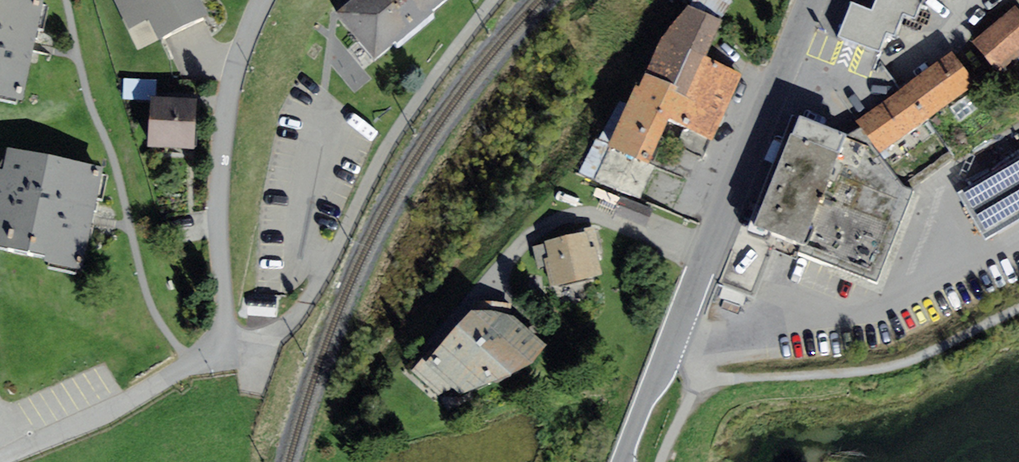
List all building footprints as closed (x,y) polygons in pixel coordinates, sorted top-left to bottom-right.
[(24,100),(35,46),(44,0),(0,0),(0,95),(24,100)] [(130,29),(149,19),(159,39),(209,13),(202,0),(115,0),(130,29)] [(335,13),(375,58),(442,0),(350,0),(335,13)] [(644,72),(680,88),(668,118),(712,139),(742,74),(705,55),(731,1),(730,0),(690,0),(691,1),(661,37),(644,72)] [(839,36),(879,51),(887,33),(896,36),(903,13),(916,17),(923,0),(876,0),(872,10),(851,3),(839,36)] [(972,42),(998,73),(1018,56),(1018,8),(1017,5),(972,42)] [(952,52),(903,87),(926,120),(975,84),(952,52)] [(649,163),(668,118),(680,88),(644,72),(639,86),(634,86),(626,103),(619,100),(580,173),(640,200),(654,165),(649,163)] [(951,153),(926,120),(903,87),(857,121),(861,127),(904,186),(951,153)] [(152,96),(148,147),(194,150),(198,100),(152,96)] [(848,135),(798,116),(755,225),(804,244),(848,135)] [(861,127),(848,135),(804,244),(801,251),(877,282),(913,190),(904,186),(861,127)] [(43,262),(83,270),(93,219),(103,167),(7,147),(2,169),(0,169),(0,245),(45,254),(43,262)] [(959,193),(987,240),(1018,221),(1018,157),(959,193)] [(580,234),(532,245),(538,269),(545,268),(550,287),(602,275),(598,256),(602,255),(595,226),(579,230),(580,234)] [(472,302),(472,311),(436,350),(431,348),(412,373),(440,394),(454,387),(461,394),(533,364),(547,346),(512,316),(512,304),(472,302)]
